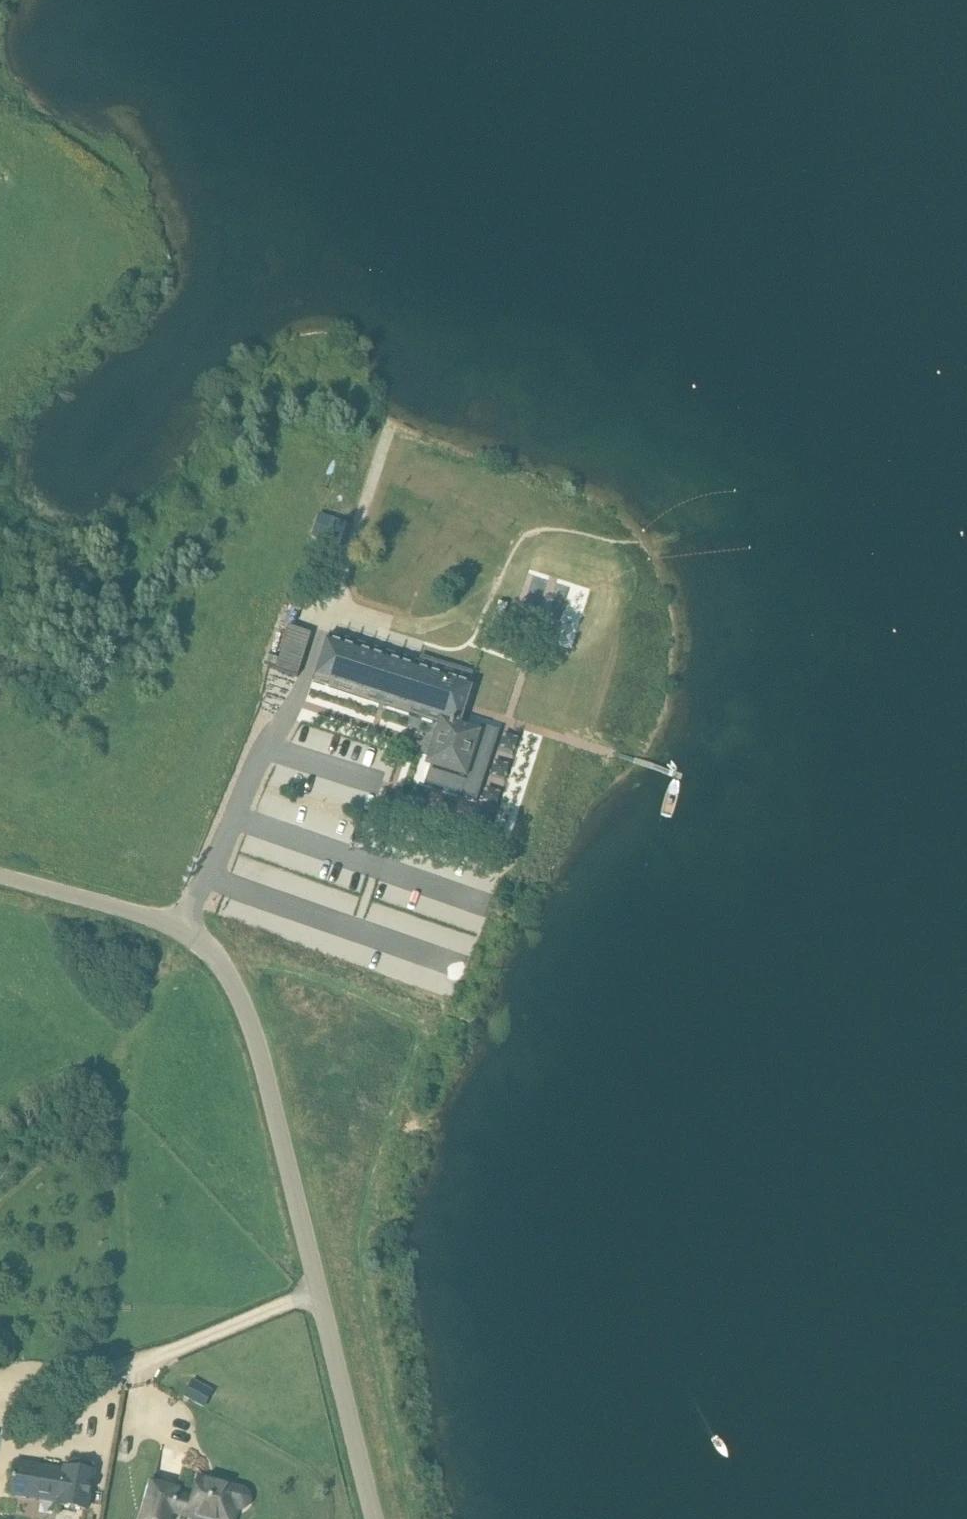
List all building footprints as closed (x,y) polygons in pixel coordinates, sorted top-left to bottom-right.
[(312,539),(318,541),(343,549),(351,526),(329,519),(320,515),(312,539)] [(499,602),(491,627),(501,630),(509,605),(499,602)] [(273,676),(295,684),(309,641),(287,633),(273,676)] [(418,666),(327,637),(311,689),(438,730),(429,756),(422,777),(427,778),(423,790),(476,806),(498,738),(481,733),(479,741),(459,735),(471,697),(468,696),(473,681),(474,676),(420,658),(418,666)] [(190,1386),(184,1397),(204,1409),(211,1397),(190,1386)] [(87,1511),(90,1492),(93,1473),(65,1468),(64,1473),(15,1465),(10,1494),(60,1502),(59,1507),(87,1511)] [(152,1485),(143,1518),(170,1518),(172,1513),(196,1518),(234,1518),(236,1509),(239,1510),(240,1510),(242,1509),(244,1508),(246,1506),(248,1504),(249,1501),(249,1498),(247,1495),(246,1493),(244,1491),(241,1490),(199,1479),(193,1500),(176,1495),(177,1491),(152,1485)]
